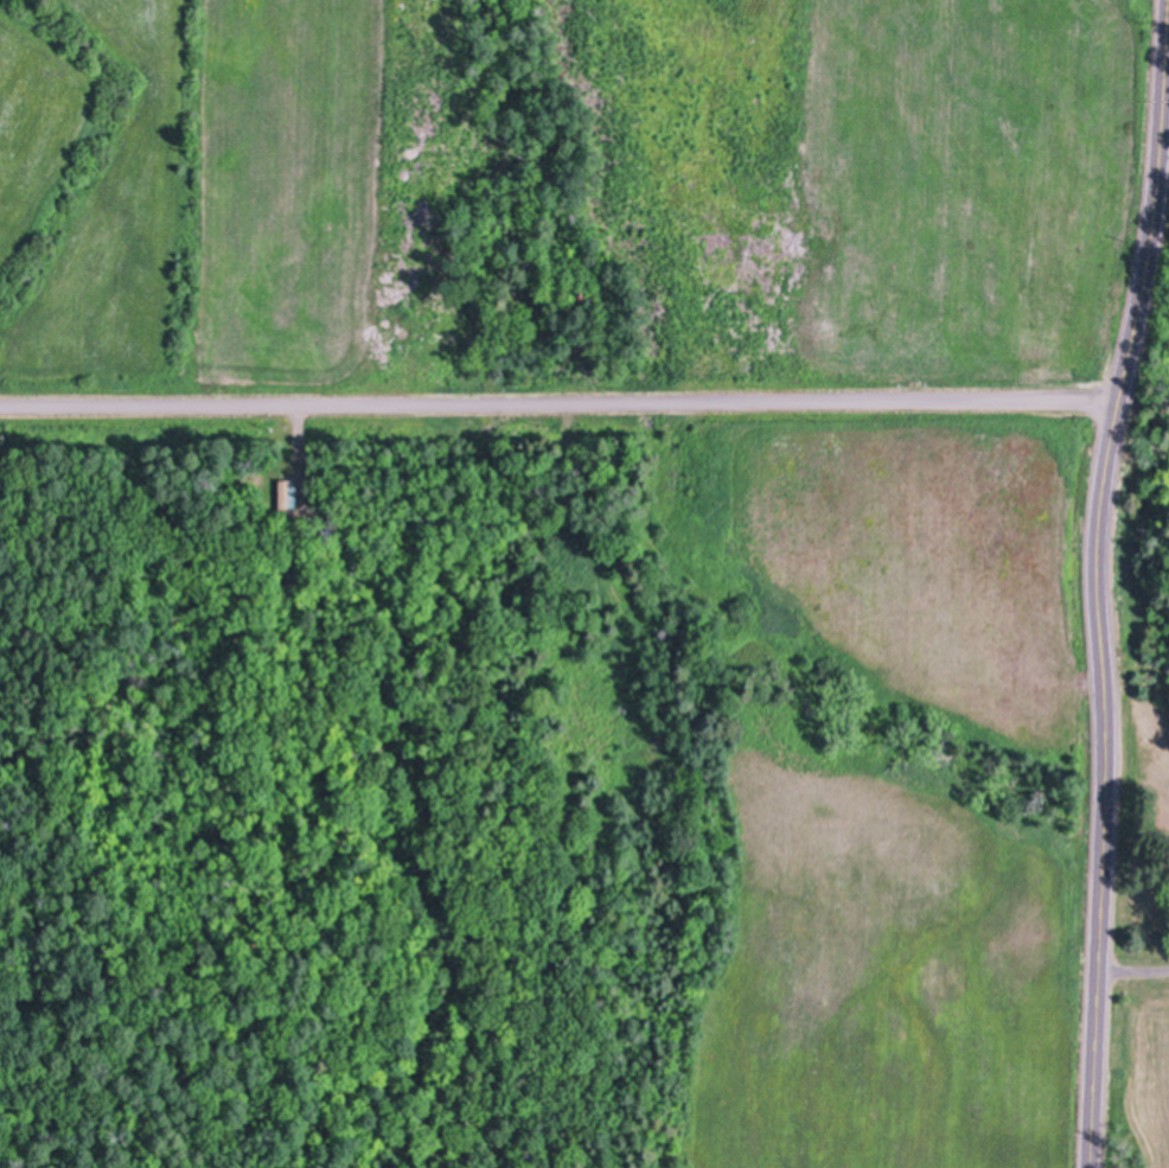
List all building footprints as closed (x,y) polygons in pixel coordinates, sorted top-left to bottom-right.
[(301,473),(301,499),(299,499),(299,513),(280,513),(279,473),(301,473)]
